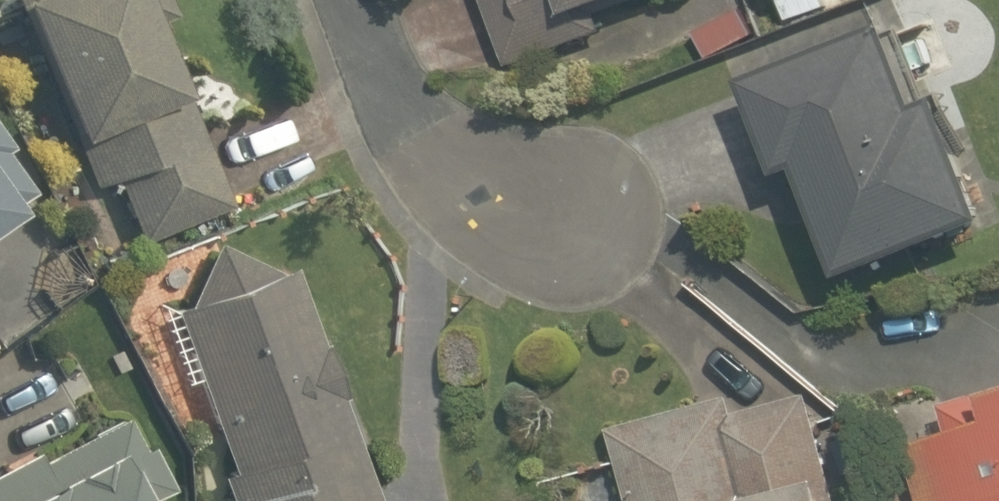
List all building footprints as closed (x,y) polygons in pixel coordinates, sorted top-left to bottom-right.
[(20,1),(96,197),(113,190),(139,256),(233,219),(148,0),(22,0),(20,1)] [(509,64),(684,0),(485,0),(509,64)] [(779,8),(804,0),(776,0),(779,8)] [(998,233),(998,228),(955,113),(928,124),(896,39),(755,93),(792,192),(813,184),(853,289),(998,233)] [(47,207),(0,112),(0,240),(47,207)] [(229,491),(229,500),(366,500),(302,269),(224,238),(180,314),(229,491)] [(605,433),(621,500),(847,500),(819,382),(605,433)] [(904,428),(926,500),(998,500),(998,398),(904,428)] [(0,475),(0,500),(159,500),(123,421),(0,475)]
